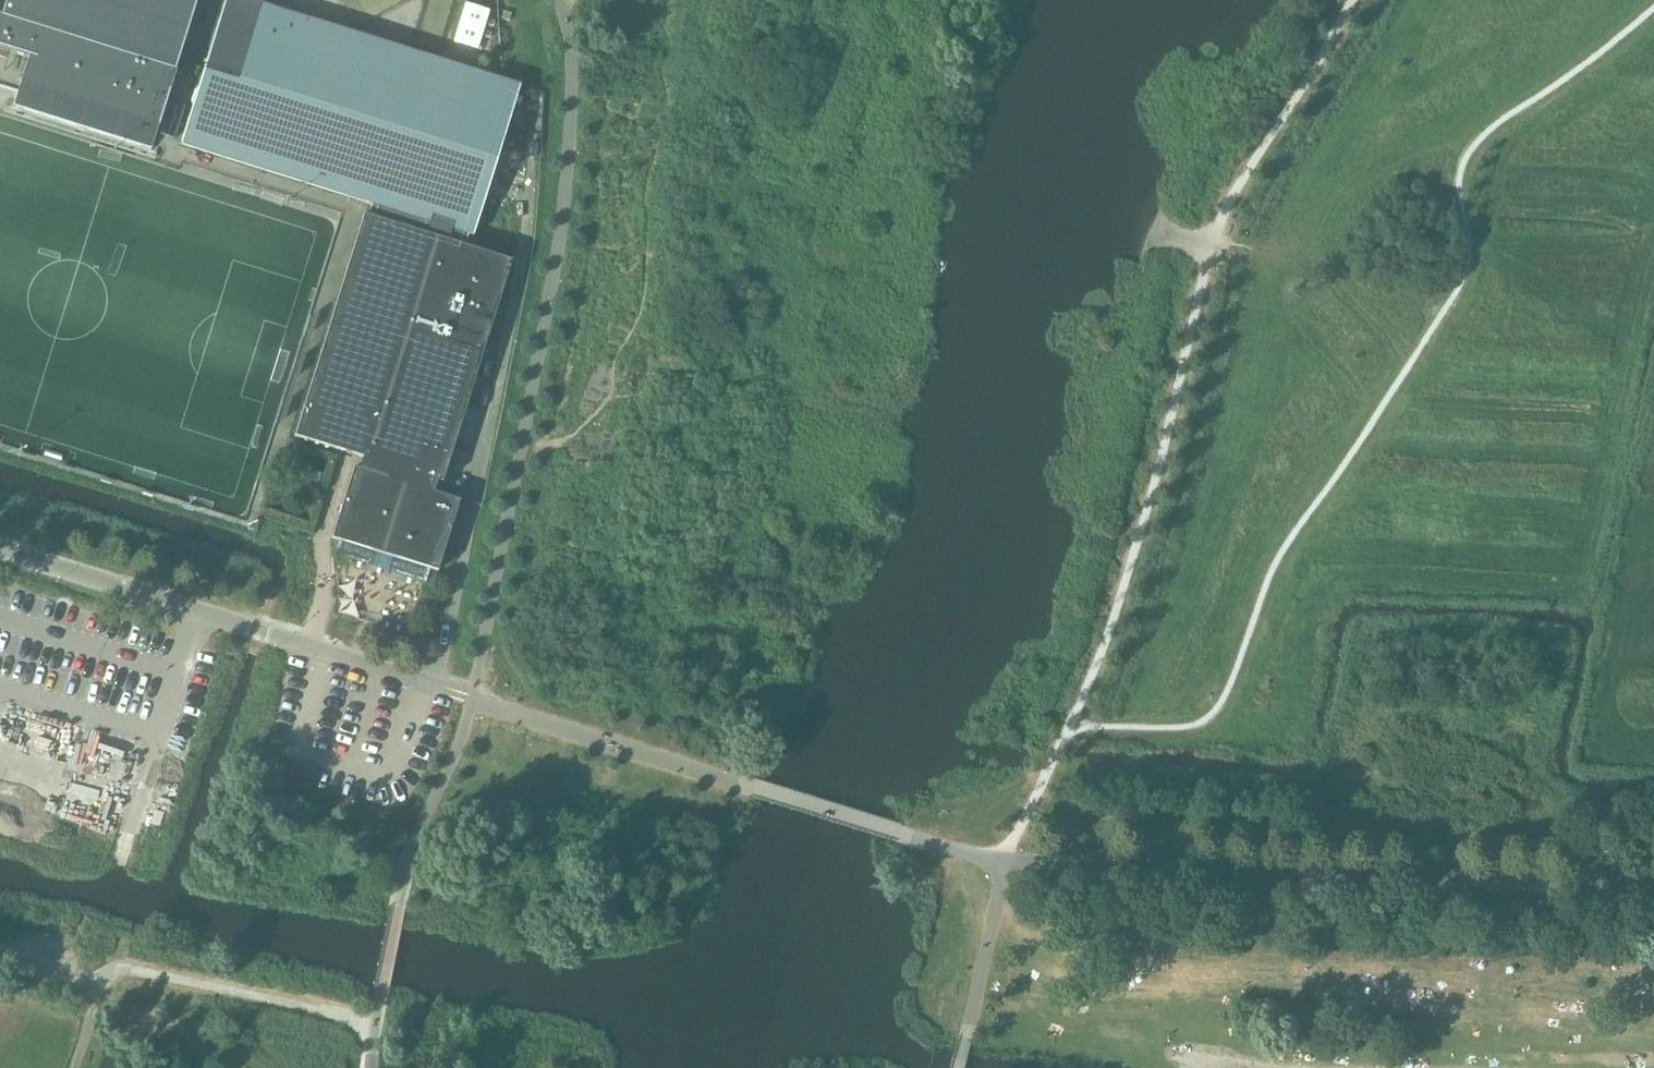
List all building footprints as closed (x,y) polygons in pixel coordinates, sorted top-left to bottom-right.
[(0,14),(0,87),(17,93),(14,100),(9,99),(4,112),(155,159),(159,145),(153,144),(198,0),(5,0),(0,14)] [(335,554),(376,567),(426,582),(430,568),(437,571),(459,500),(433,492),(437,480),(442,482),(511,260),(464,246),(468,234),(473,235),(519,85),(247,0),(225,0),(180,144),(372,204),(369,216),(363,214),(295,436),(347,452),(362,457),(359,469),(353,467),(331,538),(339,540),(335,554)] [(464,0),(456,40),(482,45),(490,5),(464,0)] [(15,710),(0,760),(112,795),(127,745),(15,710)]
